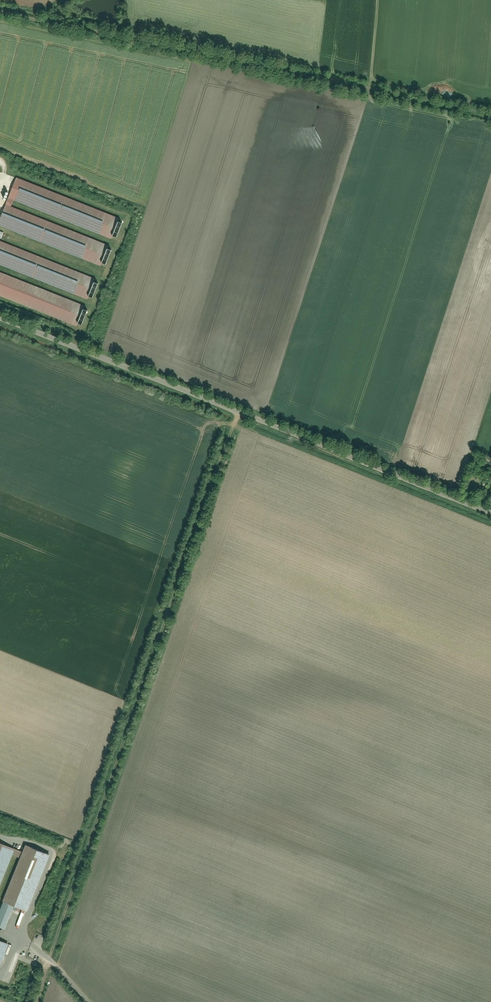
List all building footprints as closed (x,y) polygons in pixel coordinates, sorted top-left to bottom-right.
[(0,220),(0,229),(100,269),(108,249),(11,211),(14,205),(113,244),(121,221),(16,180),(0,220)] [(87,302),(96,280),(0,242),(0,268),(87,302)] [(75,327),(83,308),(0,275),(0,298),(75,327)] [(0,842),(0,887),(13,855),(17,856),(0,898),(0,928),(5,931),(15,906),(28,911),(52,852),(24,841),(20,850),(0,842)]
